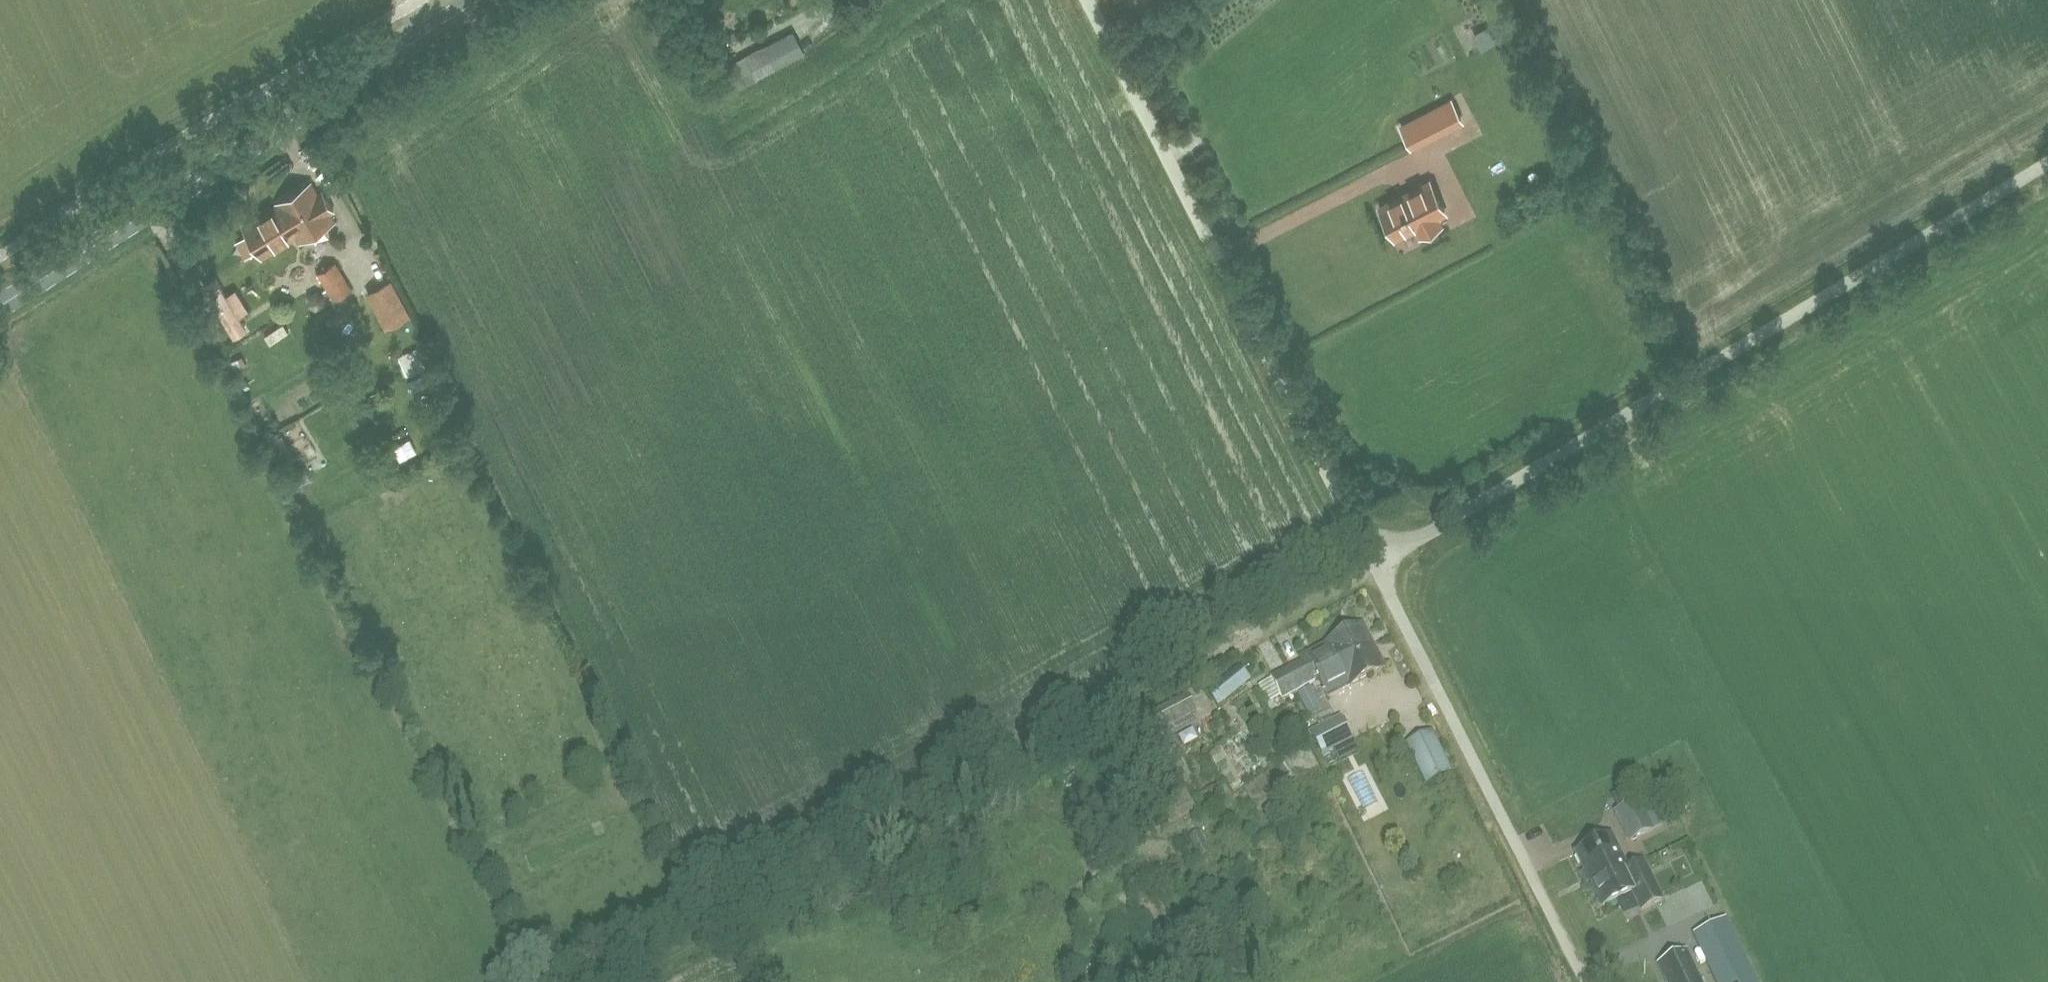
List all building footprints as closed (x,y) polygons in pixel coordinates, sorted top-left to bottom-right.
[(732,91),(743,85),(802,54),(790,31),(720,68),(732,91)] [(1451,102),(1425,115),(1401,127),(1411,147),(1461,121),(1451,102)] [(1430,182),(1380,208),(1395,238),(1416,227),(1421,236),(1440,226),(1436,217),(1445,212),(1430,182)] [(247,235),(236,242),(245,256),(256,250),(260,256),(295,235),(300,242),(332,222),(328,214),(332,211),(324,197),(321,193),(317,196),(310,184),(277,204),(279,207),(243,229),(247,235)] [(350,291),(333,264),(316,274),(333,301),(350,291)] [(232,337),(246,329),(239,318),(226,296),(216,279),(202,287),(207,296),(199,301),(207,316),(216,311),(232,337)] [(366,294),(385,330),(408,317),(389,282),(366,294)] [(414,390),(436,385),(434,374),(412,379),(414,390)] [(1306,655),(1317,677),(1339,666),(1339,664),(1366,650),(1365,648),(1372,645),(1363,626),(1306,655)] [(1339,666),(1317,677),(1327,697),(1384,668),(1372,645),(1365,648),(1366,650),(1339,664),(1339,666)] [(1283,700),(1315,681),(1305,661),(1272,678),(1283,700)] [(1252,682),(1239,664),(1205,692),(1218,707),(1252,682)] [(1158,735),(1197,713),(1187,695),(1148,716),(1148,717),(1131,726),(1159,777),(1176,768),(1158,735)] [(1322,756),(1353,740),(1342,716),(1310,732),(1322,756)] [(1425,785),(1451,773),(1432,732),(1406,745),(1425,785)] [(1283,765),(1245,787),(1257,809),(1278,796),(1273,789),(1291,778),(1283,765)] [(1630,841),(1652,830),(1638,802),(1616,812),(1630,841)] [(1611,878),(1627,869),(1610,836),(1576,853),(1588,877),(1606,868),(1611,878)] [(1588,877),(1603,906),(1633,891),(1642,910),(1662,900),(1643,862),(1627,870),(1627,869),(1611,878),(1606,868),(1588,877)] [(1725,920),(1694,934),(1717,981),(1754,981),(1725,920)] [(1668,981),(1699,981),(1684,951),(1659,963),(1668,981)]
